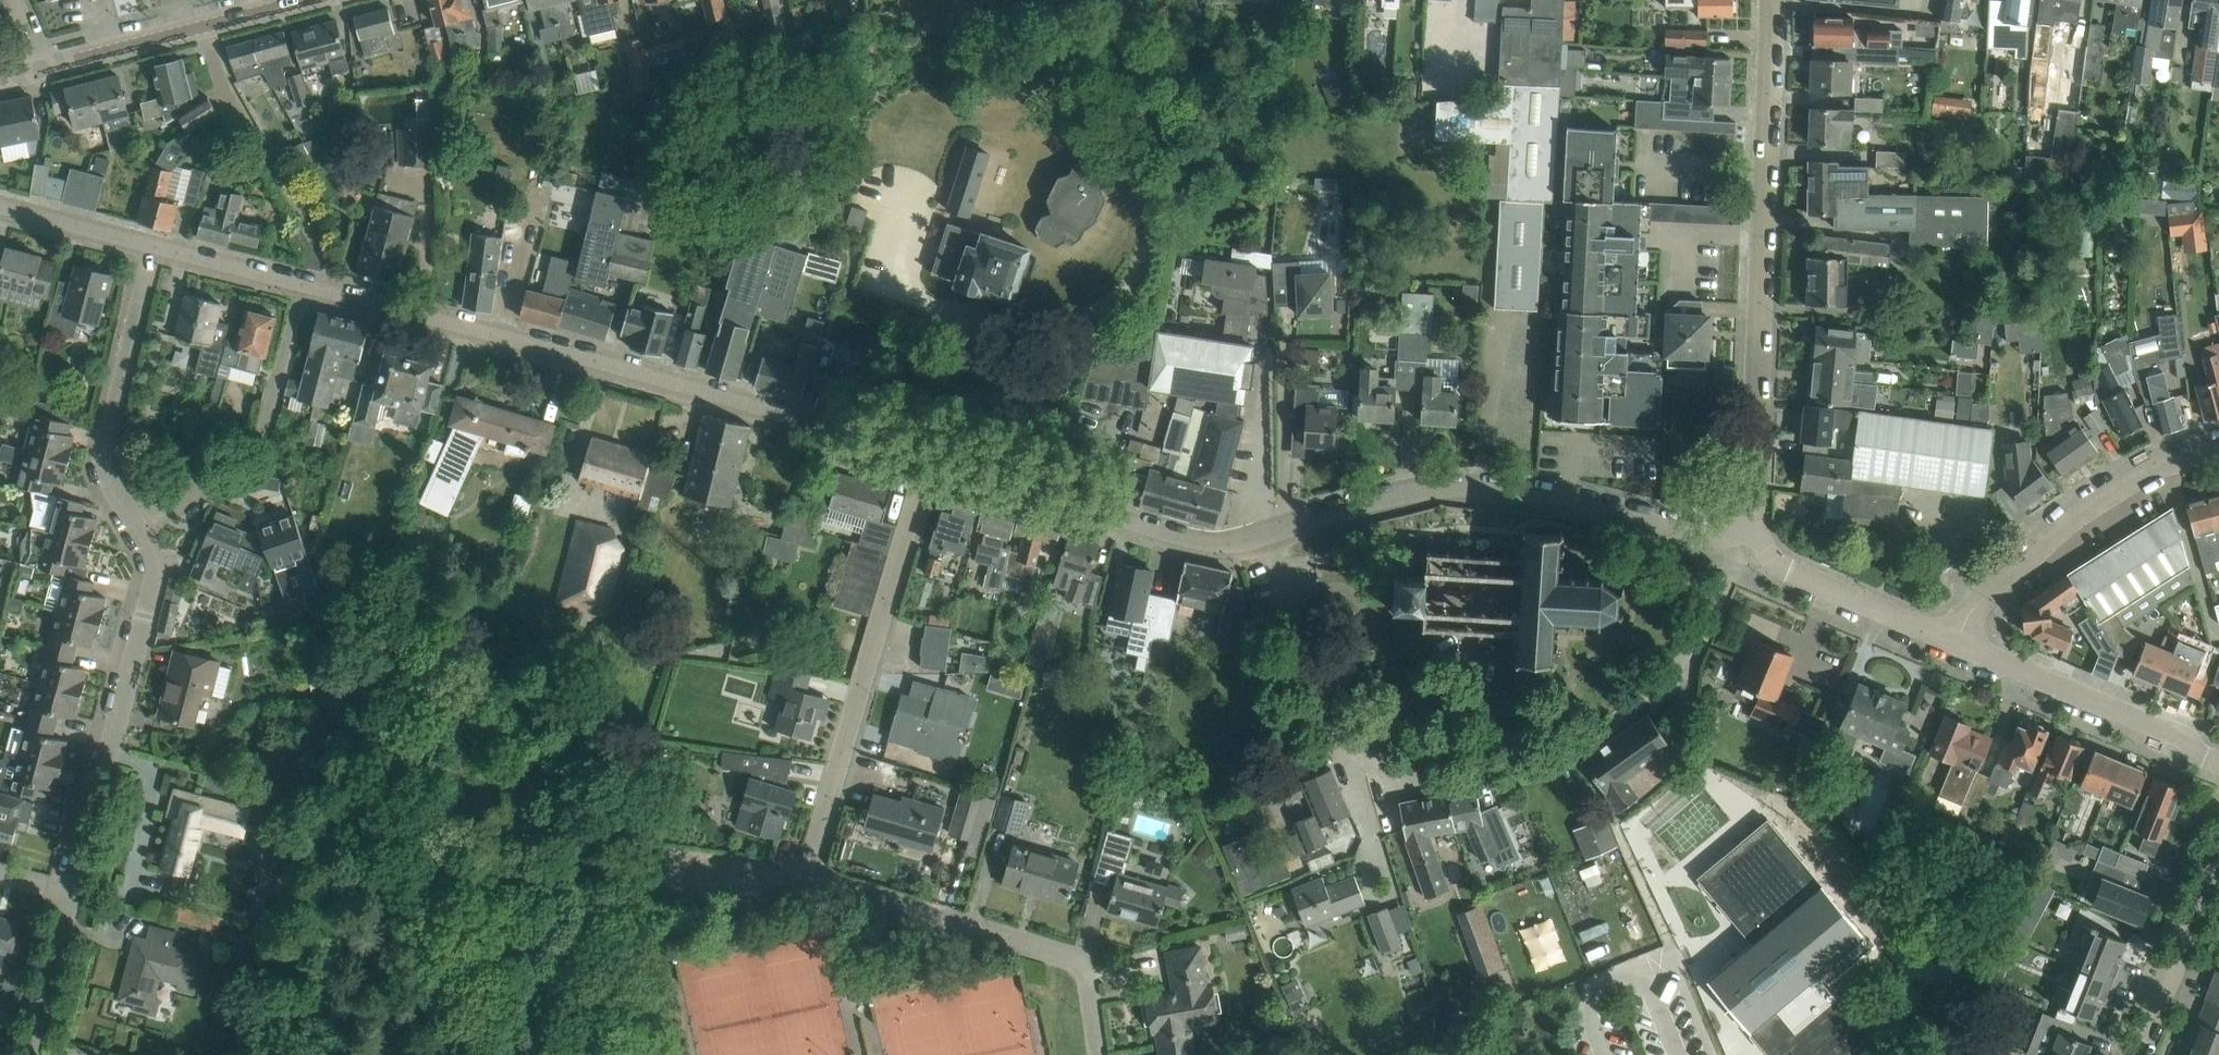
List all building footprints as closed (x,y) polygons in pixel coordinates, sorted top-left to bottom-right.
[(471,5),(469,0),(432,0),(435,11),(438,24),(426,27),(433,60),(446,58),(439,24),(446,22),(452,45),(462,43),(464,49),(473,47),(472,43),(478,41),(481,38),(479,31),(477,29),(471,5)] [(500,25),(502,23),(497,5),(520,0),(486,0),(487,6),(483,7),(485,16),(487,26),(489,27),(492,58),(504,59),(500,25)] [(553,0),(528,0),(530,7),(541,4),(547,26),(559,23),(553,0)] [(559,23),(560,22),(562,36),(575,34),(572,19),(567,0),(553,0),(559,23)] [(590,35),(618,29),(614,13),(619,12),(617,0),(581,0),(590,35)] [(708,20),(727,15),(724,0),(703,0),(708,20)] [(772,36),(786,32),(779,3),(784,2),(783,0),(763,0),(772,36)] [(837,15),(850,12),(847,0),(833,0),(837,15)] [(956,12),(971,13),(971,0),(956,0),(956,12)] [(1474,21),(1498,23),(1500,0),(1498,0),(1476,0),(1474,21)] [(1564,0),(1531,0),(1530,6),(1503,5),(1499,84),(1560,86),(1564,0)] [(1562,42),(1567,42),(1573,42),(1575,0),(1571,0),(1564,0),(1562,42)] [(1733,0),(1666,0),(1666,6),(1697,6),(1697,16),(1711,16),(1733,16),(1733,0)] [(1962,0),(1943,0),(1940,17),(1958,21),(1962,0)] [(2034,0),(1989,0),(1987,47),(2015,48),(2015,57),(2026,57),(2028,34),(2034,0)] [(2080,0),(2040,0),(2039,6),(2031,68),(2029,105),(2042,106),(2053,24),(2076,27),(2080,0)] [(2142,0),(2108,0),(2117,1),(2112,31),(2125,33),(2127,26),(2137,27),(2141,2),(2142,0)] [(2180,9),(2181,0),(2142,0),(2141,2),(2137,27),(2144,28),(2141,45),(2136,44),(2132,75),(2131,79),(2147,82),(2152,55),(2172,58),(2174,44),(2180,9)] [(2218,26),(2218,0),(2192,0),(2190,9),(2192,9),(2190,25),(2200,26),(2198,43),(2196,43),(2192,72),(2205,74),(2204,81),(2211,82),(2216,46),(2218,26)] [(1329,3),(1329,12),(1345,12),(1345,4),(1329,3)] [(382,35),(395,32),(389,7),(355,16),(360,38),(365,55),(386,49),(382,35)] [(1126,8),(1126,23),(1141,24),(1141,13),(1137,8),(1126,8)] [(1901,47),(1901,30),(1852,29),(1852,17),(1814,16),(1814,20),(1811,20),(1811,35),(1814,35),(1814,44),(1820,45),(1820,46),(1897,47),(1901,47)] [(1940,17),(1938,29),(1956,32),(1958,21),(1940,17)] [(349,68),(342,42),(337,21),(293,32),(298,53),(303,69),(330,61),(333,72),(349,68)] [(292,62),(289,51),(290,51),(284,30),(253,39),(262,68),(264,70),(273,86),(287,82),(283,65),(292,62)] [(1707,30),(1684,30),(1684,45),(1707,45),(1707,30)] [(707,35),(684,41),(687,56),(711,50),(707,35)] [(262,68),(253,39),(227,46),(234,68),(238,78),(254,73),(254,70),(262,68)] [(632,72),(649,67),(648,66),(642,39),(625,44),(632,72)] [(2077,112),(2082,77),(2086,44),(2064,41),(2056,109),(2058,109),(2051,156),(2029,154),(2027,179),(2066,183),(2068,158),(2071,159),(2077,112)] [(2101,46),(2086,44),(2082,77),(2097,79),(2101,46)] [(1848,92),(1849,61),(1896,62),(1897,47),(1820,46),(1819,59),(1813,59),(1812,91),(1848,92)] [(1585,49),(1566,49),(1566,66),(1585,66),(1585,49)] [(662,62),(659,53),(646,56),(649,65),(662,62)] [(1730,79),(1732,58),(1730,58),(1666,53),(1664,74),(1671,74),(1695,76),(1700,77),(1700,72),(1711,72),(1710,77),(1730,79)] [(190,107),(188,98),(200,95),(194,72),(187,73),(183,58),(153,66),(161,96),(141,101),(145,117),(163,112),(166,122),(182,111),(193,128),(219,112),(208,95),(190,107)] [(300,72),(288,76),(298,106),(310,102),(300,72)] [(1729,105),(1730,79),(1710,77),(1711,72),(1700,72),(1700,77),(1695,76),(1671,74),(1669,100),(1727,104),(1727,105),(1729,105)] [(128,113),(124,96),(119,75),(93,82),(101,119),(128,113)] [(570,79),(554,83),(558,99),(574,95),(570,79)] [(1341,81),(1323,88),(1332,108),(1349,101),(1341,81)] [(101,119),(93,82),(66,88),(66,89),(53,93),(58,111),(71,107),(75,125),(101,119)] [(1553,201),(1560,86),(1499,84),(1498,102),(1454,99),(1437,101),(1435,138),(1510,143),(1507,199),(1500,198),(1494,307),(1538,309),(1543,200),(1553,201)] [(33,95),(0,102),(0,144),(41,136),(33,95)] [(1882,110),(1882,98),(1856,96),(1856,109),(1882,110)] [(1651,108),(1663,109),(1664,100),(1637,99),(1636,126),(1650,127),(1651,108)] [(1657,116),(1663,117),(1663,109),(1651,108),(1650,127),(1657,127),(1657,116)] [(1852,149),(1852,129),(1849,126),(1853,123),(1853,109),(1811,108),(1810,142),(1837,143),(1837,148),(1852,149)] [(1665,128),(1666,117),(1663,117),(1657,116),(1657,127),(1665,128)] [(1674,128),(1675,117),(1666,117),(1665,128),(1674,128)] [(1683,129),(1683,118),(1675,117),(1674,128),(1683,129)] [(1691,129),(1692,118),(1683,118),(1683,129),(1691,129)] [(1700,130),(1701,119),(1692,118),(1691,129),(1700,130)] [(1709,130),(1709,120),(1701,119),(1700,130),(1709,130)] [(1717,131),(1718,120),(1709,120),(1709,130),(1717,131)] [(1726,131),(1727,121),(1718,120),(1717,131),(1726,131)] [(1736,122),(1736,121),(1727,121),(1726,131),(1735,132),(1735,122),(1736,122)] [(359,125),(335,132),(336,134),(338,143),(360,136),(359,125)] [(432,126),(397,127),(398,162),(433,161),(432,126)] [(1959,126),(1958,148),(1979,149),(1980,143),(1980,127),(1959,126)] [(1616,165),(1617,130),(1567,127),(1565,163),(1616,165)] [(167,144),(153,165),(144,199),(138,220),(173,229),(178,208),(180,200),(197,205),(206,170),(193,166),(193,168),(176,164),(186,151),(178,137),(167,144)] [(319,137),(305,141),(310,151),(322,147),(320,139),(319,137)] [(305,141),(283,153),(285,156),(289,163),(310,151),(305,141)] [(968,147),(948,209),(959,212),(969,216),(976,195),(989,153),(968,147)] [(1877,149),(1876,165),(1904,166),(1905,151),(1877,149)] [(97,157),(93,169),(106,173),(109,160),(97,157)] [(210,158),(205,179),(218,183),(223,162),(210,158)] [(1042,214),(1036,227),(1040,238),(1056,246),(1065,240),(1072,243),(1080,238),(1085,228),(1095,222),(1105,200),(1101,187),(1104,172),(1081,161),(1074,164),(1070,172),(1059,176),(1047,199),(1052,211),(1042,214)] [(1867,182),(1867,166),(1837,165),(1837,161),(1809,161),(1809,181),(1867,182)] [(36,162),(31,193),(46,195),(51,165),(36,162)] [(1614,200),(1616,165),(1565,163),(1563,199),(1568,199),(1614,200)] [(79,205),(87,171),(71,167),(63,201),(79,205)] [(2120,167),(2118,181),(2127,183),(2129,169),(2120,167)] [(564,170),(561,181),(578,185),(581,174),(564,170)] [(96,210),(102,188),(105,176),(87,171),(79,205),(96,210)] [(607,175),(603,191),(626,197),(652,204),(657,187),(648,185),(647,189),(623,183),(624,179),(607,175)] [(2141,175),(2138,197),(2155,199),(2157,177),(2141,175)] [(1286,177),(1286,188),(1301,189),(1301,178),(1286,177)] [(2159,177),(2156,199),(2172,201),(2175,179),(2159,177)] [(1315,178),(1315,189),(1334,189),(1334,179),(1315,178)] [(1916,228),(1916,195),(1867,194),(1867,182),(1809,181),(1808,213),(1835,213),(1835,226),(1916,228)] [(263,225),(236,218),(242,194),(223,189),(218,209),(206,206),(198,235),(229,244),(231,237),(258,245),(263,225)] [(580,263),(576,276),(605,283),(609,270),(617,236),(626,197),(603,191),(598,190),(580,263)] [(403,261),(410,235),(418,202),(383,194),(380,205),(375,204),(363,251),(358,272),(398,283),(403,261)] [(1987,196),(1966,195),(1916,195),(1916,228),(1915,240),(1919,241),(1987,249),(1987,196)] [(626,197),(617,236),(643,242),(652,204),(626,197)] [(1636,312),(1639,248),(1641,217),(1652,217),(1652,216),(1650,216),(1651,203),(1653,204),(1653,202),(1614,200),(1568,199),(1562,308),(1560,308),(1553,417),(1658,423),(1662,357),(1657,352),(1621,350),(1621,334),(1648,335),(1649,313),(1638,313),(1638,312),(1636,312)] [(1682,221),(1684,203),(1673,203),(1672,203),(1671,205),(1674,205),(1673,217),(1671,217),(1671,218),(1673,218),(1673,221),(1682,221)] [(1695,221),(1696,204),(1684,203),(1682,221),(1694,222),(1694,221),(1695,221)] [(2194,203),(2168,206),(2171,238),(2184,237),(2204,235),(2201,213),(2196,214),(2194,203)] [(1707,222),(1709,205),(1696,204),(1695,221),(1707,222)] [(1716,222),(1717,205),(1709,205),(1707,222),(1716,222)] [(1734,224),(1735,206),(1717,205),(1716,222),(1732,223),(1732,224),(1734,224)] [(656,214),(653,231),(670,235),(673,218),(656,214)] [(933,269),(932,272),(958,280),(957,283),(981,291),(982,288),(1012,298),(1014,291),(1025,294),(1037,258),(1026,255),(1028,248),(955,225),(948,222),(940,248),(933,269)] [(321,260),(311,244),(302,228),(290,235),(306,264),(319,267),(321,260)] [(496,289),(503,236),(473,231),(463,304),(492,311),(496,289)] [(751,327),(755,311),(776,244),(742,233),(727,285),(731,286),(721,320),(722,320),(708,369),(735,377),(737,373),(743,354),(751,327)] [(1869,298),(1869,280),(1864,273),(1846,272),(1847,259),(1888,264),(1889,257),(1917,260),(1919,241),(1915,240),(1842,238),(1817,234),(1816,256),(1808,256),(1807,304),(1829,304),(1863,303),(1869,298)] [(617,236),(609,270),(645,278),(653,245),(643,242),(617,236)] [(808,254),(776,244),(755,311),(786,321),(808,254)] [(51,284),(57,263),(41,259),(42,256),(8,247),(0,275),(0,306),(3,284),(48,295),(51,284)] [(836,279),(842,262),(809,251),(808,255),(803,269),(836,279)] [(527,290),(520,316),(539,321),(558,326),(558,325),(559,324),(567,300),(565,300),(572,275),(576,276),(580,263),(553,256),(543,294),(527,290)] [(1268,313),(1267,291),(1266,274),(1256,273),(1257,265),(1205,258),(1202,281),(1213,282),(1212,287),(1213,291),(1216,295),(1220,296),(1224,297),(1222,311),(1227,312),(1223,340),(1247,344),(1250,325),(1240,323),(1241,314),(1246,315),(1247,310),(1268,313)] [(1332,313),(1329,272),(1301,273),(1300,260),(1273,262),(1275,305),(1292,304),(1292,301),(1298,301),(1299,315),(1332,313)] [(99,320),(105,295),(111,274),(77,265),(66,306),(54,303),(48,328),(76,334),(80,316),(99,320)] [(699,330),(706,305),(707,305),(712,287),(697,282),(675,360),(698,366),(707,333),(699,330)] [(567,300),(559,324),(606,339),(617,302),(571,287),(567,300)] [(1432,318),(1433,291),(1402,290),(1401,317),(1432,318)] [(216,375),(229,323),(217,320),(221,302),(187,293),(177,336),(203,343),(196,370),(216,375)] [(1696,309),(1696,300),(1685,300),(1685,309),(1696,309)] [(631,347),(661,356),(674,312),(644,303),(643,306),(630,302),(621,333),(634,337),(631,347)] [(227,343),(223,358),(238,362),(237,367),(239,367),(260,373),(265,355),(266,355),(276,316),(272,315),(273,312),(263,309),(262,313),(247,309),(241,330),(240,333),(236,332),(233,345),(227,343)] [(329,383),(341,332),(334,330),(338,316),(320,311),(303,381),(290,378),(286,393),(299,396),(298,398),(314,403),(320,393),(323,382),(329,383)] [(2162,350),(2156,352),(2158,362),(2184,355),(2178,312),(2158,315),(2162,350)] [(1705,367),(1708,316),(1668,314),(1666,353),(1667,354),(1666,365),(1705,367)] [(354,379),(358,362),(360,362),(364,347),(370,324),(338,316),(334,330),(341,332),(329,383),(323,382),(320,393),(314,403),(337,408),(345,377),(354,379)] [(802,398),(813,361),(819,342),(820,338),(825,321),(809,316),(795,365),(764,355),(755,384),(802,398)] [(1427,359),(1428,332),(1431,332),(1432,318),(1401,317),(1400,331),(1413,331),(1411,359),(1427,359)] [(1976,318),(1975,341),(1990,343),(1991,318),(1976,318)] [(1252,387),(1256,360),(1250,359),(1252,344),(1250,344),(1247,344),(1223,340),(1216,339),(1177,333),(1179,321),(1163,319),(1161,330),(1159,330),(1155,356),(1150,387),(1205,396),(1218,398),(1216,414),(1240,418),(1242,402),(1243,402),(1246,387),(1252,387)] [(2041,319),(2003,322),(2005,340),(2040,337),(2041,319)] [(825,321),(820,338),(827,340),(832,323),(825,321)] [(1853,358),(1869,359),(1871,338),(1855,337),(1855,330),(1815,326),(1814,341),(1811,341),(1810,354),(1853,358)] [(1411,359),(1413,331),(1400,331),(1399,358),(1411,359)] [(1951,339),(1949,355),(1973,358),(1975,341),(1951,339)] [(856,391),(865,365),(846,359),(837,385),(824,381),(833,354),(825,345),(819,342),(813,361),(802,398),(816,403),(815,404),(849,415),(856,391)] [(2218,352),(2218,343),(2218,342),(2200,347),(2208,381),(2196,384),(2205,419),(2218,415),(2218,355),(2218,352)] [(1298,348),(1297,363),(1317,364),(1318,349),(1298,348)] [(2170,396),(2163,371),(2161,371),(2158,362),(2156,352),(2130,359),(2135,378),(2147,403),(2153,402),(2160,432),(2181,426),(2173,395),(2170,396)] [(435,412),(442,384),(428,380),(431,363),(387,353),(379,386),(364,382),(359,403),(355,420),(376,426),(383,399),(399,403),(395,418),(417,424),(421,408),(435,412)] [(1852,369),(1853,358),(1810,354),(1809,366),(1813,366),(1813,375),(1874,382),(1875,371),(1852,369)] [(1150,387),(1155,356),(1092,363),(1082,398),(1147,407),(1150,387)] [(2134,405),(2125,387),(2121,389),(2108,362),(2095,368),(2098,374),(2094,374),(2096,403),(2103,400),(2111,416),(2120,436),(2143,424),(2134,405)] [(1455,423),(1458,377),(1440,375),(1441,365),(1426,365),(1426,374),(1424,388),(1423,399),(1422,421),(1455,423)] [(1392,419),(1394,377),(1377,376),(1377,367),(1363,366),(1362,383),(1361,384),(1360,396),(1359,418),(1392,419)] [(2080,376),(2072,378),(2075,387),(2091,383),(2094,382),(2089,366),(2078,369),(2080,376)] [(1714,374),(1714,387),(1729,387),(1730,374),(1714,374)] [(35,392),(38,379),(22,375),(19,389),(35,392)] [(1849,403),(1850,391),(1873,393),(1874,382),(1813,375),(1812,387),(1807,386),(1806,399),(1849,403)] [(219,376),(213,398),(222,400),(228,378),(219,376)] [(1335,427),(1336,406),(1319,405),(1320,384),(1296,382),(1293,428),(1306,429),(1305,444),(1318,445),(1317,449),(1337,450),(1338,428),(1338,427),(1335,427)] [(2075,387),(2072,388),(2076,401),(2095,396),(2091,383),(2075,387)] [(2086,434),(2078,421),(2074,423),(2069,390),(2041,394),(2046,433),(2057,432),(2057,436),(2043,445),(2051,458),(2064,476),(2098,451),(2086,434)] [(1938,399),(1936,416),(1953,419),(1956,395),(1944,394),(1943,400),(1938,399)] [(422,502),(444,511),(483,431),(510,438),(506,451),(528,454),(530,444),(547,449),(554,425),(460,396),(454,417),(452,423),(457,424),(422,502)] [(1215,526),(1245,419),(1240,418),(1216,414),(1218,398),(1205,396),(1204,400),(1196,399),(1195,400),(1176,396),(1163,449),(1181,454),(1176,471),(1177,471),(1175,479),(1150,472),(1153,461),(1135,456),(1122,499),(1139,505),(1215,526)] [(37,400),(34,411),(42,414),(54,417),(57,406),(37,400)] [(1855,431),(1858,411),(1828,406),(1806,404),(1803,439),(1804,439),(1802,453),(1805,454),(1828,457),(1831,427),(1855,431)] [(2095,409),(2084,417),(2095,433),(2106,425),(2095,409)] [(1984,494),(1987,473),(1993,428),(1858,411),(1855,431),(1852,460),(1847,493),(1844,493),(1839,531),(1895,539),(1902,483),(1984,494)] [(71,445),(74,435),(68,433),(70,427),(61,425),(62,420),(71,423),(71,422),(54,417),(42,414),(34,412),(25,449),(70,461),(74,446),(71,445)] [(730,506),(746,446),(751,425),(705,413),(685,494),(730,506)] [(312,421),(307,443),(322,446),(327,424),(312,421)] [(204,426),(199,442),(214,446),(219,430),(204,426)] [(641,490),(649,464),(652,455),(592,436),(586,457),(579,479),(587,481),(585,488),(591,489),(592,483),(639,497),(641,490)] [(1133,440),(1130,450),(1143,454),(1145,443),(1133,440)] [(2050,485),(2037,468),(2033,461),(2030,463),(2028,442),(2004,444),(2008,479),(2006,481),(2024,505),(2050,485)] [(70,461),(25,449),(2,444),(0,453),(0,461),(21,466),(16,484),(31,488),(43,491),(46,480),(61,484),(64,473),(66,474),(70,461)] [(176,455),(174,462),(177,468),(184,470),(190,467),(192,460),(189,453),(182,451),(176,455)] [(1160,451),(1157,462),(1167,465),(1169,465),(1172,455),(1160,451)] [(1847,493),(1852,460),(1828,457),(1805,454),(1800,487),(1844,493),(1847,493)] [(677,472),(649,464),(641,490),(669,498),(677,472)] [(870,616),(897,524),(883,520),(893,488),(839,472),(833,493),(829,507),(866,517),(859,543),(850,540),(833,603),(870,614),(869,616),(870,616)] [(96,517),(82,514),(85,502),(75,500),(43,491),(31,488),(34,508),(31,526),(32,526),(92,542),(95,529),(93,528),(96,517)] [(1002,546),(1004,535),(1011,537),(1014,522),(1020,501),(986,492),(980,513),(977,528),(985,530),(981,543),(979,543),(975,561),(989,564),(983,587),(1000,591),(1004,574),(1010,548),(1002,546)] [(2207,497),(2218,541),(2218,494),(2207,497)] [(2207,497),(2186,503),(2205,572),(2217,568),(2215,560),(2218,559),(2218,541),(2207,497)] [(967,543),(969,536),(968,536),(972,519),(976,507),(973,506),(974,503),(961,499),(960,502),(957,501),(956,505),(948,502),(945,511),(944,510),(938,530),(936,529),(924,572),(938,575),(946,546),(963,551),(965,543),(967,543)] [(1035,564),(1043,539),(1057,543),(1065,514),(1023,502),(1014,531),(1025,534),(1020,551),(1010,548),(1004,574),(1022,579),(1027,562),(1035,564)] [(2193,582),(2190,565),(2180,529),(2178,529),(2172,508),(2067,575),(2086,602),(2094,612),(2098,620),(2099,621),(2100,621),(2107,632),(2122,622),(2124,625),(2193,582)] [(215,519),(193,574),(211,581),(220,561),(258,576),(266,557),(265,556),(240,546),(246,531),(234,526),(237,519),(218,511),(215,519)] [(294,514),(260,526),(276,570),(294,564),(306,599),(308,599),(317,624),(332,622),(294,514)] [(313,516),(309,531),(321,533),(324,519),(313,516)] [(1825,516),(1823,529),(1839,531),(1841,518),(1825,516)] [(615,527),(576,518),(555,602),(609,616),(626,548),(615,527)] [(814,546),(817,533),(785,524),(781,538),(814,546)] [(88,556),(92,542),(32,526),(31,552),(25,563),(35,565),(65,574),(68,562),(83,566),(86,556),(88,556)] [(1603,580),(1604,574),(1600,574),(1600,579),(1588,578),(1589,573),(1585,573),(1585,578),(1574,577),(1574,572),(1571,572),(1571,578),(1557,577),(1558,565),(1563,566),(1564,563),(1559,562),(1559,552),(1564,552),(1565,548),(1559,548),(1560,537),(1565,533),(1562,530),(1558,534),(1528,532),(1524,527),(1521,531),(1525,535),(1525,545),(1520,544),(1519,548),(1525,548),(1524,558),(1520,623),(1518,644),(1513,644),(1513,648),(1518,648),(1518,658),(1513,662),(1516,665),(1520,661),(1550,662),(1553,667),(1557,664),(1553,659),(1553,649),(1558,649),(1559,645),(1554,645),(1554,634),(1559,635),(1559,633),(1569,634),(1569,626),(1571,626),(1571,621),(1582,622),(1582,627),(1585,627),(1586,622),(1597,623),(1597,628),(1600,628),(1601,622),(1617,614),(1622,617),(1623,614),(1618,611),(1619,593),(1625,590),(1623,587),(1618,590),(1603,580)] [(1090,572),(1092,564),(1099,543),(1086,539),(1084,536),(1078,534),(1075,535),(1070,534),(1063,555),(1054,584),(1067,589),(1064,598),(1092,606),(1102,576),(1090,572)] [(642,540),(638,553),(655,557),(658,545),(642,540)] [(1177,600),(1162,596),(1153,638),(1154,638),(1169,643),(1179,601),(1222,611),(1215,640),(1236,645),(1245,606),(1243,606),(1244,601),(1242,586),(1230,584),(1233,571),(1185,561),(1177,600)] [(20,562),(17,575),(31,579),(35,566),(20,562)] [(1162,596),(1162,595),(1147,592),(1152,570),(1121,563),(1110,612),(1134,617),(1126,651),(1138,654),(1135,667),(1146,670),(1149,656),(1154,638),(1153,638),(1162,596)] [(1424,603),(1425,581),(1431,575),(1428,571),(1423,575),(1415,575),(1399,574),(1395,569),(1391,573),(1395,578),(1393,601),(1388,606),(1392,610),(1397,605),(1413,606),(1415,610),(1419,611),(1422,609),(1423,609),(1423,610),(1426,611),(1429,607),(1424,603)] [(103,607),(106,597),(92,593),(94,582),(66,574),(56,611),(101,624),(105,608),(103,607)] [(2086,602),(2067,575),(2028,600),(2029,604),(2021,605),(2024,631),(2032,630),(2033,635),(2065,648),(2074,628),(2052,621),(2050,608),(2062,601),(2070,613),(2086,602)] [(177,634),(189,580),(171,576),(159,629),(177,634)] [(12,595),(9,608),(20,611),(24,598),(12,595)] [(98,636),(101,624),(56,611),(46,648),(74,655),(77,642),(93,646),(96,635),(98,636)] [(2094,612),(2079,621),(2100,654),(2114,645),(2107,633),(2107,632),(2100,621),(2099,621),(2098,620),(2094,612)] [(2141,652),(2132,672),(2159,683),(2172,652),(2177,640),(2183,625),(2173,621),(2167,635),(2165,635),(2160,647),(2145,641),(2141,652)] [(2130,659),(2138,638),(2124,625),(2122,622),(2107,632),(2107,633),(2114,645),(2119,652),(2118,654),(2130,659)] [(952,627),(926,623),(924,636),(923,636),(921,651),(948,655),(952,627)] [(2172,652),(2159,683),(2185,694),(2186,692),(2199,697),(2207,677),(2211,668),(2184,657),(2189,644),(2187,644),(2193,629),(2183,625),(2177,640),(2172,652)] [(1825,718),(1794,705),(1775,697),(1793,655),(1757,640),(1739,683),(1740,683),(1735,694),(1756,703),(1752,713),(1816,740),(1825,718)] [(1033,643),(1028,662),(1043,665),(1048,646),(1033,643)] [(84,679),(87,668),(71,664),(74,655),(46,648),(36,682),(82,695),(86,680),(84,679)] [(175,649),(159,714),(195,724),(203,692),(212,694),(224,697),(232,668),(220,665),(221,661),(175,649)] [(946,669),(948,655),(921,651),(921,653),(922,653),(920,666),(946,669)] [(2218,658),(2215,666),(2211,682),(2218,685),(2218,658)] [(811,739),(824,696),(806,690),(811,673),(789,671),(776,668),(771,687),(785,691),(775,728),(790,733),(811,739)] [(1008,677),(1003,692),(1020,697),(1024,682),(1008,677)] [(78,707),(82,695),(36,682),(27,719),(35,721),(39,708),(73,717),(76,707),(78,707)] [(1896,722),(1904,702),(1859,683),(1839,729),(1826,724),(1816,748),(1845,761),(1858,731),(1900,750),(1910,729),(1896,722)] [(902,693),(888,739),(909,745),(919,748),(918,752),(950,762),(956,742),(970,695),(958,692),(937,686),(933,702),(923,699),(910,695),(902,693)] [(1671,746),(1648,713),(1627,729),(1626,728),(1608,741),(1599,747),(1599,748),(1582,760),(1605,793),(1606,793),(1619,811),(1638,797),(1626,778),(1671,746)] [(1976,771),(1982,758),(1990,738),(1967,728),(1969,725),(1946,716),(1932,751),(1954,760),(1940,795),(1963,804),(1963,803),(1978,809),(1987,788),(1991,778),(1976,771)] [(64,750),(67,740),(33,731),(35,721),(27,719),(24,728),(13,726),(7,749),(18,752),(17,755),(62,768),(67,751),(64,750)] [(2031,768),(2038,750),(2047,730),(2044,729),(2042,726),(2036,723),(2033,725),(2021,720),(2011,743),(2006,741),(1991,778),(1987,788),(1997,792),(2001,783),(2007,786),(2016,762),(2031,768)] [(2070,779),(2075,766),(2084,746),(2080,744),(2081,742),(2070,738),(2069,740),(2057,735),(2050,752),(2047,751),(2030,791),(2044,797),(2054,772),(2070,779)] [(653,742),(649,756),(660,759),(664,745),(653,742)] [(723,750),(721,767),(752,770),(751,778),(750,778),(743,801),(736,824),(750,828),(778,837),(785,815),(789,816),(796,791),(785,788),(787,778),(785,778),(790,760),(793,761),(793,759),(754,754),(723,750)] [(2106,795),(2120,760),(2094,750),(2086,770),(2080,785),(2106,795)] [(62,768),(17,755),(4,751),(3,757),(7,765),(4,777),(0,779),(0,789),(35,798),(38,788),(51,791),(52,788),(54,789),(57,778),(59,779),(62,768)] [(1017,751),(1014,764),(1022,766),(1026,753),(1017,751)] [(2138,791),(2146,771),(2120,760),(2106,795),(2133,806),(2138,791)] [(1351,813),(1332,768),(1312,776),(1281,789),(1286,801),(1307,793),(1315,813),(1294,821),(1298,831),(1288,835),(1295,854),(1327,841),(1321,825),(1331,821),(1351,813)] [(2154,855),(2169,816),(2174,818),(2179,804),(2175,802),(2180,788),(2176,786),(2176,784),(2164,778),(2163,781),(2154,777),(2146,797),(2133,830),(2145,834),(2139,849),(2154,855)] [(1261,782),(1242,790),(1247,802),(1266,795),(1261,782)] [(1484,824),(1480,809),(1476,787),(1448,793),(1455,829),(1468,826),(1482,859),(1496,853),(1484,824)] [(251,809),(176,789),(169,815),(176,817),(163,866),(189,873),(202,823),(244,834),(251,809)] [(985,795),(961,789),(949,832),(973,838),(985,795)] [(2083,794),(2070,789),(2063,806),(2076,811),(2083,794)] [(11,848),(20,816),(30,819),(35,802),(0,792),(0,844),(11,848)] [(943,807),(911,798),(910,803),(875,793),(865,827),(919,842),(921,835),(934,839),(943,807)] [(1028,801),(1001,793),(993,824),(1020,832),(1028,801)] [(1449,886),(1430,833),(1455,829),(1448,793),(1400,802),(1408,845),(1426,895),(1449,886)] [(2034,805),(2023,801),(2016,817),(2028,822),(2034,805)] [(1604,817),(1588,823),(1594,840),(1582,845),(1587,857),(1615,845),(1604,817)] [(1697,877),(1752,942),(1706,980),(1769,1054),(1854,1054),(1875,1038),(1820,973),(1834,961),(1842,971),(1874,945),(1767,818),(1697,877)] [(1134,836),(1108,829),(1100,853),(1127,860),(1134,836)] [(1067,900),(1078,863),(1016,843),(1009,865),(1004,881),(1067,900)] [(2101,848),(2097,858),(2115,865),(2120,851),(2103,844),(2101,848)] [(2115,865),(2124,869),(2143,877),(2149,863),(2120,851),(2115,865)] [(2118,884),(2124,869),(2115,865),(2097,858),(2087,883),(2099,888),(2093,904),(2140,922),(2150,896),(2118,884)] [(1179,905),(1184,889),(1168,884),(1168,887),(1118,872),(1107,910),(1158,925),(1165,901),(1179,905)] [(1365,903),(1355,875),(1327,886),(1323,876),(1291,888),(1305,922),(1321,916),(1322,920),(1345,911),(1365,903)] [(2036,881),(2031,890),(2049,899),(2054,890),(2036,881)] [(1386,906),(1368,914),(1382,950),(1401,942),(1386,906)] [(21,922),(0,916),(0,969),(6,971),(11,953),(12,953),(21,922)] [(1244,921),(1224,924),(1227,939),(1246,936),(1244,921)] [(201,969),(194,968),(198,952),(172,945),(176,930),(151,923),(147,939),(136,936),(130,958),(119,998),(134,1002),(132,1009),(155,1017),(161,999),(153,997),(159,977),(179,983),(177,989),(193,994),(201,969)] [(1486,923),(1461,932),(1477,977),(1502,968),(1486,923)] [(2119,958),(2126,941),(2097,929),(2098,927),(2092,925),(2091,927),(2083,924),(2076,942),(2086,946),(2077,967),(2115,982),(2124,960),(2119,958)] [(857,945),(849,946),(850,954),(858,952),(857,945)] [(1212,983),(1207,984),(1200,946),(1167,952),(1174,990),(1146,995),(1152,1031),(1157,1030),(1161,1054),(1195,1054),(1190,1024),(1218,1019),(1212,983)] [(1415,957),(1405,961),(1411,975),(1421,971),(1415,957)] [(2106,1005),(2115,982),(2077,967),(2069,989),(2059,985),(2052,1002),(2059,1005),(2058,1008),(2065,1010),(2066,1008),(2095,1020),(2102,1003),(2106,1005)] [(2217,970),(2211,986),(2218,989),(2218,970),(2217,970)] [(8,971),(4,986),(17,989),(21,974),(8,971)] [(2211,986),(2206,997),(2208,998),(2218,1003),(2218,989),(2211,986)] [(2002,994),(1985,1035),(2001,1041),(2018,1001),(2002,994)] [(2208,998),(2196,1029),(2200,1031),(2190,1054),(2218,1054),(2218,1003),(2208,998)] [(2068,1035),(2073,1023),(2044,1012),(2029,1051),(2027,1051),(2027,1052),(2034,1054),(2087,1054),(2091,1044),(2068,1035)]
